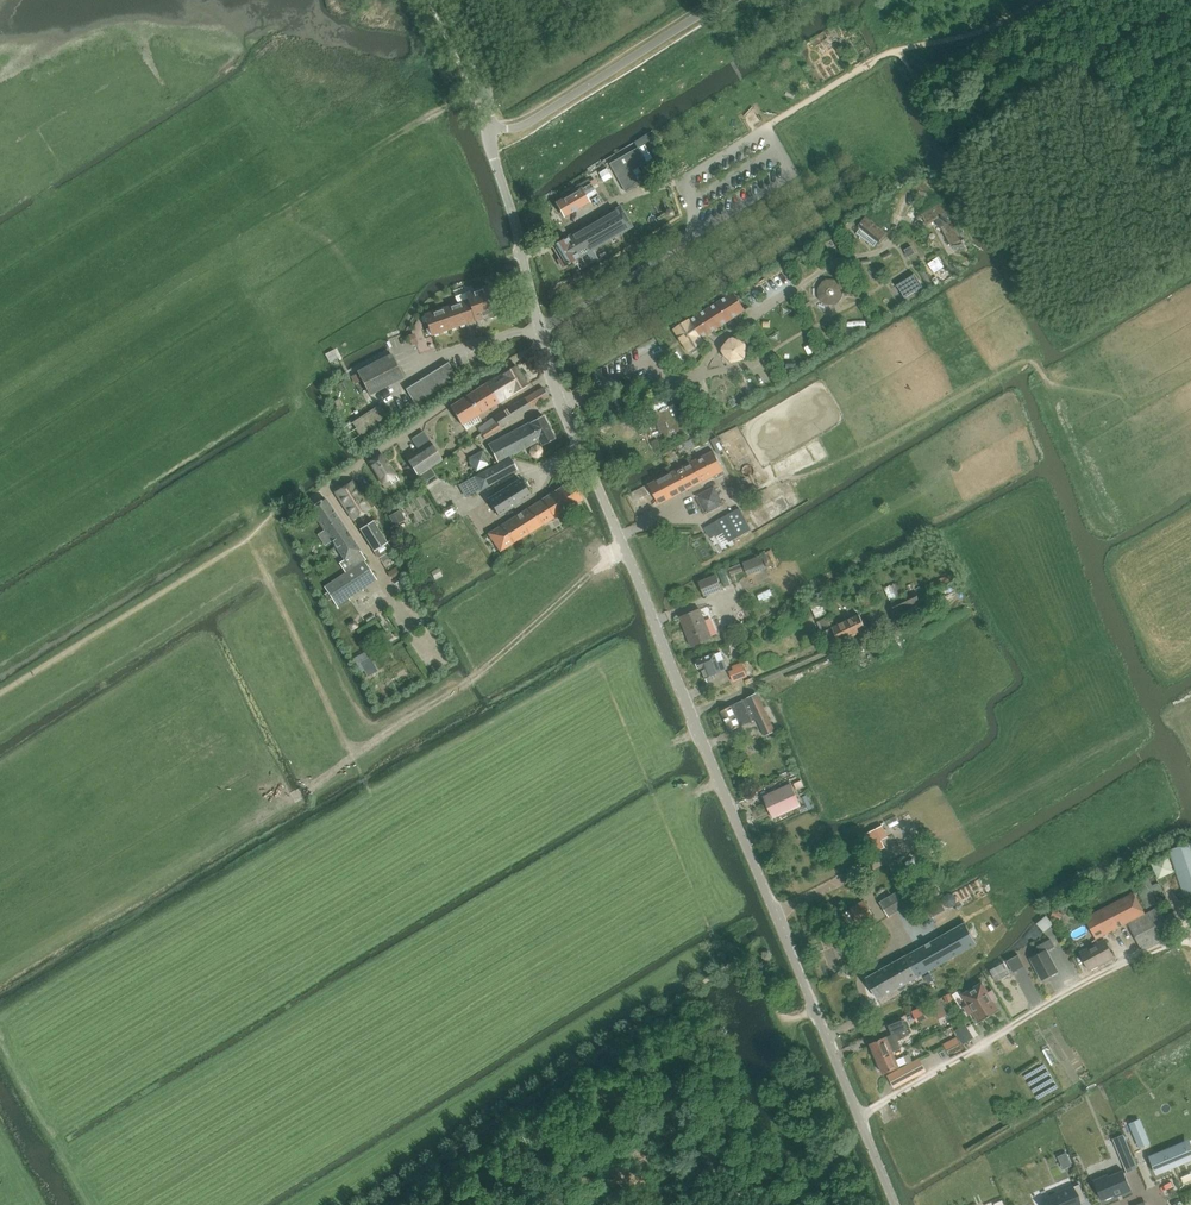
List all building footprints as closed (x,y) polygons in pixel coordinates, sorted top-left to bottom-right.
[(841,24),(836,27),(840,34),(846,31),(841,24)] [(864,59),(874,53),(861,32),(852,38),(864,59)] [(638,147),(610,163),(626,191),(639,183),(632,170),(646,162),(638,147)] [(588,202),(581,189),(557,204),(564,216),(588,202)] [(942,203),(921,214),(927,225),(940,218),(944,224),(940,226),(952,247),(963,241),(951,220),(948,214),(942,203)] [(563,263),(565,264),(566,265),(632,227),(620,207),(574,234),(572,233),(569,235),(568,237),(554,245),(561,258),(561,260),(563,263)] [(866,217),(858,226),(881,244),(888,234),(866,217)] [(912,246),(904,250),(908,257),(916,253),(912,246)] [(960,274),(959,273),(956,268),(950,271),(954,277),(960,274)] [(852,273),(845,277),(849,283),(856,279),(852,273)] [(914,274),(897,285),(905,298),(923,287),(914,274)] [(818,290),(818,292),(818,293),(818,294),(818,296),(819,297),(819,298),(820,299),(820,300),(821,301),(822,302),(823,302),(824,303),(826,304),(827,304),(828,305),(830,305),(832,305),(833,305),(834,304),(836,304),(837,303),(838,302),(839,301),(840,300),(841,299),(842,298),(842,297),(843,296),(843,295),(843,294),(843,293),(843,291),(843,290),(843,288),(842,287),(842,285),(841,284),(840,283),(839,282),(838,281),(836,280),(835,280),(834,279),(833,279),(831,279),(830,279),(829,279),(828,279),(827,280),(825,280),(824,281),(823,281),(822,282),(821,283),(820,285),(819,286),(819,287),(818,289),(818,290)] [(466,293),(468,299),(424,315),(431,336),(488,316),(490,318),(496,317),(496,313),(498,313),(489,286),(466,293)] [(733,292),(690,320),(702,338),(745,310),(733,292)] [(689,319),(674,329),(689,352),(691,351),(692,352),(693,352),(697,350),(697,349),(696,347),(704,342),(702,338),(690,320),(689,319)] [(409,336),(412,345),(417,343),(414,334),(409,336)] [(731,339),(721,351),(729,365),(744,361),(745,345),(731,339)] [(338,358),(334,350),(325,354),(330,363),(338,358)] [(391,354),(358,371),(370,395),(403,378),(391,354)] [(448,362),(405,389),(415,403),(457,377),(448,362)] [(516,365),(487,383),(499,402),(528,385),(516,365)] [(487,383),(450,407),(451,407),(461,425),(463,424),(466,431),(481,422),(478,415),(499,402),(487,383)] [(542,387),(525,398),(531,408),(549,397),(542,387)] [(484,424),(478,428),(481,433),(497,422),(500,427),(501,427),(531,408),(525,398),(494,418),(484,424)] [(664,398),(646,405),(650,415),(656,413),(659,420),(667,440),(680,435),(679,434),(684,432),(685,433),(696,428),(688,409),(677,414),(676,412),(678,411),(675,405),(668,408),(668,407),(664,398)] [(381,406),(354,424),(357,428),(356,429),(359,433),(360,433),(361,433),(362,434),(368,430),(367,429),(387,416),(381,406)] [(543,415),(489,444),(498,462),(539,441),(542,446),(555,439),(543,415)] [(497,422),(481,433),(485,438),(498,430),(501,428),(501,427),(500,427),(497,422)] [(718,454),(724,451),(717,437),(711,440),(718,454)] [(418,476),(442,460),(431,443),(407,459),(418,476)] [(531,447),(530,452),(532,456),(537,458),(541,456),(542,451),(540,447),(536,445),(531,447)] [(659,505),(714,476),(716,480),(726,474),(714,450),(649,484),(659,505)] [(382,454),(368,462),(382,484),(389,480),(392,484),(399,480),(396,476),(382,454)] [(509,458),(459,484),(466,497),(516,470),(509,458)] [(434,475),(430,468),(422,474),(426,480),(434,475)] [(520,479),(488,499),(498,516),(530,495),(520,479)] [(370,508),(365,501),(352,481),(336,492),(336,493),(353,520),(370,508)] [(571,481),(488,533),(500,551),(582,500),(571,481)] [(714,488),(697,496),(706,513),(723,504),(714,488)] [(365,501),(370,508),(376,505),(371,497),(365,501)] [(359,550),(360,550),(325,499),(310,508),(345,560),(359,550)] [(739,508),(711,524),(717,534),(718,536),(724,533),(730,542),(752,530),(739,508)] [(397,512),(390,516),(394,524),(402,520),(397,512)] [(373,521),(361,529),(374,550),(379,558),(391,550),(387,542),(373,521)] [(710,537),(717,534),(711,524),(704,528),(710,537)] [(346,573),(324,587),(335,603),(338,608),(350,600),(349,598),(347,595),(375,577),(364,561),(366,560),(359,550),(345,560),(339,563),(346,573)] [(767,567),(773,565),(768,552),(762,554),(767,567)] [(766,569),(760,555),(743,562),(748,576),(766,569)] [(732,576),(743,571),(740,564),(729,569),(732,576)] [(438,568),(431,572),(435,580),(442,576),(438,568)] [(901,624),(925,612),(919,597),(953,581),(950,574),(891,603),(901,624)] [(716,576),(699,583),(704,596),(721,589),(716,576)] [(904,593),(899,582),(885,589),(891,600),(904,593)] [(874,592),(861,598),(866,609),(879,603),(874,592)] [(760,604),(770,600),(768,595),(758,600),(760,604)] [(816,618),(826,613),(820,600),(810,605),(816,618)] [(700,609),(681,617),(692,646),(712,638),(700,609)] [(833,627),(828,617),(817,622),(829,647),(866,630),(859,615),(833,627)] [(354,620),(348,624),(351,630),(358,626),(354,620)] [(703,668),(706,678),(708,681),(715,678),(713,675),(722,671),(727,669),(721,652),(715,654),(715,653),(698,660),(698,661),(696,663),(698,668),(701,668),(701,669),(703,668)] [(377,671),(370,657),(360,662),(364,670),(368,676),(377,671)] [(733,669),(729,671),(734,682),(748,677),(742,662),(732,666),(733,669)] [(765,736),(776,732),(758,693),(721,710),(730,731),(757,719),(765,736)] [(775,816),(800,805),(801,804),(792,785),(767,797),(775,816)] [(880,838),(887,834),(882,825),(865,834),(874,852),(885,846),(880,838)] [(1190,894),(1190,843),(1169,850),(1184,896),(1190,894)] [(908,905),(900,891),(880,903),(889,917),(908,905)] [(1171,926),(1181,921),(1176,911),(1166,916),(1161,906),(1145,914),(1134,893),(1085,918),(1096,939),(1128,922),(1142,950),(1175,933),(1171,926)] [(954,896),(953,896),(953,895),(952,895),(951,895),(950,895),(949,895),(948,895),(947,895),(946,896),(945,896),(945,897),(945,898),(944,898),(944,899),(944,900),(944,901),(944,902),(944,903),(945,903),(945,904),(945,905),(946,905),(946,906),(947,906),(948,906),(948,907),(949,907),(950,907),(951,907),(951,906),(952,906),(953,906),(954,905),(955,905),(955,904),(955,903),(956,903),(956,902),(956,901),(956,900),(956,899),(956,898),(955,898),(955,897),(954,897),(954,896)] [(865,900),(851,908),(861,926),(875,918),(865,900)] [(1051,917),(1060,921),(1063,914),(1054,910),(1051,917)] [(1047,915),(1037,924),(1044,932),(1054,924),(1047,915)] [(964,922),(866,977),(879,1000),(897,990),(902,991),(906,988),(907,984),(977,944),(964,922)] [(1042,979),(1058,971),(1047,951),(1055,946),(1051,939),(1038,946),(1042,953),(1031,958),(1042,979)] [(1114,957),(1105,940),(1081,953),(1083,958),(1089,970),(1108,960),(1114,957)] [(1018,955),(1007,961),(1013,973),(1025,967),(1018,955)] [(1010,974),(1004,963),(990,970),(996,982),(1010,974)] [(968,1016),(973,1013),(979,1022),(978,1023),(1000,1011),(999,1010),(993,1000),(997,998),(993,991),(989,993),(982,982),(976,985),(961,994),(968,1005),(963,1007),(968,1016)] [(950,994),(944,996),(947,1003),(953,1000),(950,994)] [(933,1008),(942,1003),(940,999),(931,1004),(933,1008)] [(923,1006),(912,1012),(918,1022),(929,1017),(923,1006)] [(892,1034),(871,1044),(877,1059),(893,1052),(900,1049),(897,1042),(897,1041),(903,1038),(903,1037),(909,1034),(904,1023),(903,1020),(896,1023),(889,1026),(892,1034)] [(956,1032),(965,1046),(976,1039),(967,1025),(956,1032)] [(893,1052),(877,1059),(884,1074),(899,1067),(907,1063),(904,1057),(896,1060),(893,1052)] [(907,1064),(912,1062),(909,1055),(904,1057),(907,1063),(907,1064)] [(895,1088),(926,1071),(919,1059),(888,1075),(895,1088)] [(1140,1120),(1131,1124),(1140,1146),(1149,1143),(1140,1120)] [(1127,1143),(1117,1147),(1128,1172),(1137,1168),(1127,1143)] [(1151,1157),(1157,1173),(1190,1159),(1190,1152),(1189,1147),(1185,1149),(1182,1144),(1151,1157)] [(1108,1174),(1094,1180),(1102,1200),(1122,1192),(1123,1194),(1132,1190),(1124,1171),(1109,1177),(1108,1174)] [(1044,1199),(1046,1204),(1077,1204),(1087,1201),(1080,1184),(1044,1199)]
